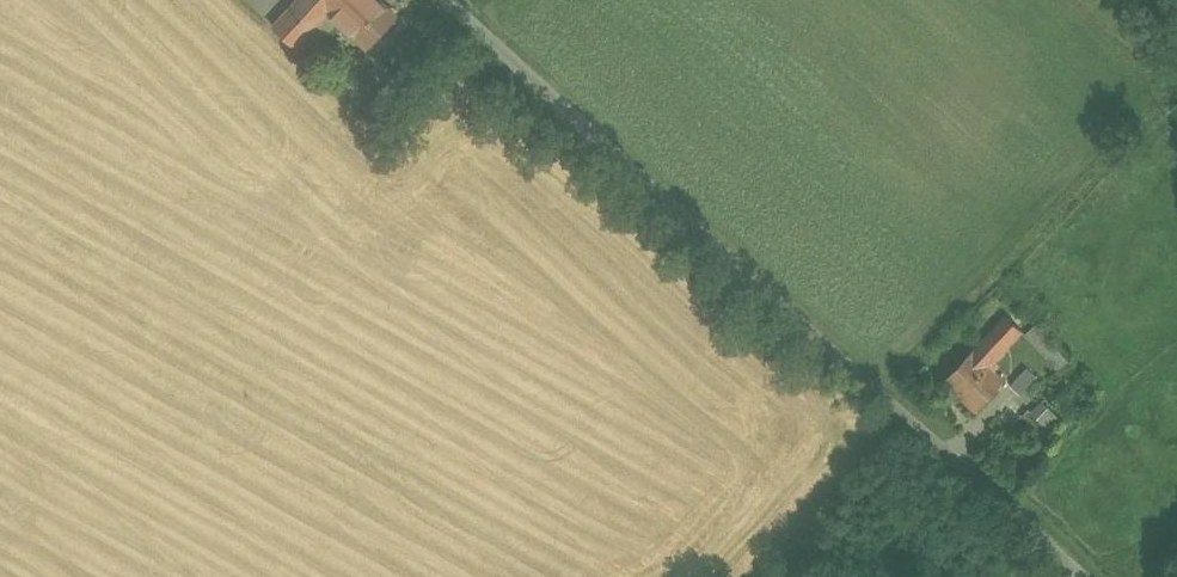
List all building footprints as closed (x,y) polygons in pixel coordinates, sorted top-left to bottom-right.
[(274,27),(296,47),(328,12),(329,11),(338,0),(299,0),(274,27)] [(329,11),(368,47),(397,16),(380,0),(338,0),(329,11)] [(976,414),(1006,383),(988,366),(1021,332),(1004,316),(941,380),(976,414)] [(1056,370),(1067,360),(1032,325),(1022,335),(1056,370)] [(1022,392),(1033,373),(1021,366),(1009,384),(1022,392)] [(1029,412),(1044,429),(1057,418),(1041,401),(1029,412)]
